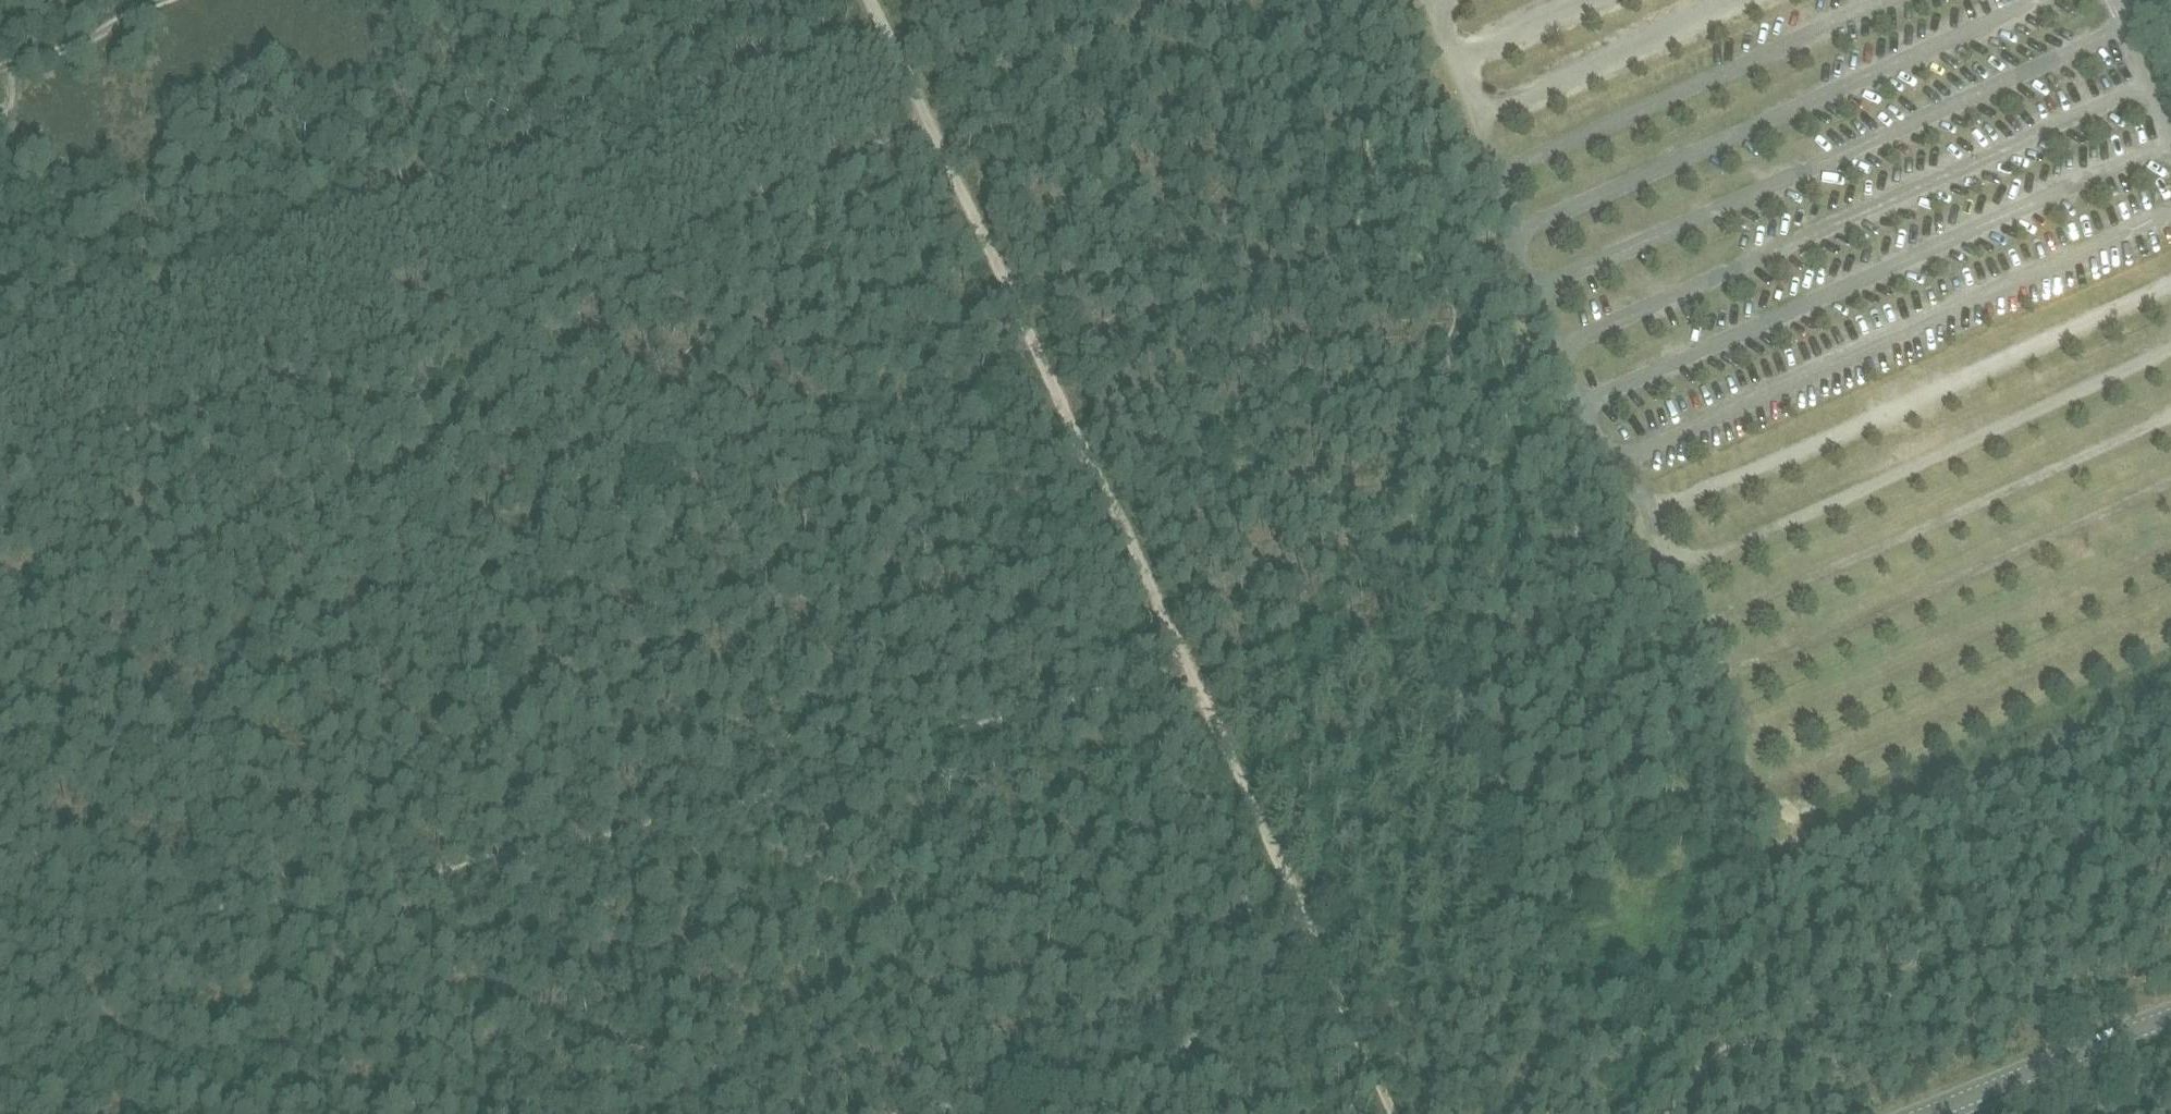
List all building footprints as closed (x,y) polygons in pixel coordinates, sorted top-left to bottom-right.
[(1812,273),(1799,276),(1802,294),(1815,291),(1812,273)] [(1887,332),(1898,327),(1888,308),(1878,313),(1887,332)]
